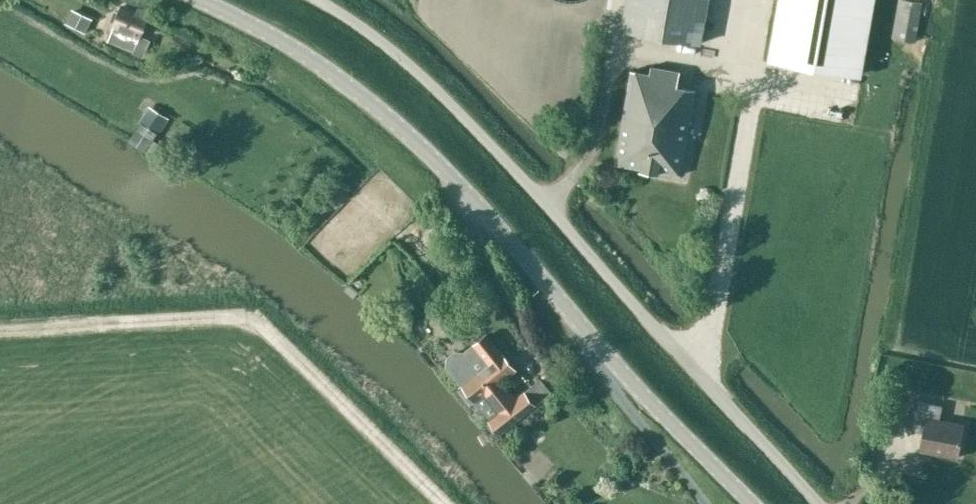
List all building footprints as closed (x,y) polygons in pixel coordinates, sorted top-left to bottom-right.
[(709,0),(626,0),(621,29),(701,43),(709,0)] [(769,57),(862,73),(875,0),(779,0),(769,57)] [(895,39),(915,42),(922,3),(908,0),(902,0),(895,39)] [(147,17),(149,14),(141,11),(139,13),(121,6),(110,35),(107,41),(143,56),(151,39),(140,35),(141,34),(144,35),(147,34),(149,28),(147,25),(145,24),(147,17)] [(63,22),(84,32),(90,20),(70,10),(63,22)] [(178,38),(189,43),(191,37),(180,33),(178,38)] [(615,163),(680,174),(695,90),(686,88),(677,86),(680,72),(651,67),(650,73),(635,71),(631,71),(615,163)] [(158,134),(168,118),(149,107),(139,123),(140,123),(134,133),(136,135),(133,140),(154,152),(160,143),(153,138),(156,133),(158,134)] [(429,281),(416,290),(422,298),(435,289),(429,281)] [(500,354),(499,355),(480,332),(458,350),(454,350),(447,356),(446,360),(442,364),(461,387),(455,392),(469,407),(475,402),(481,410),(478,412),(497,435),(547,395),(537,381),(508,405),(500,394),(506,388),(502,382),(515,371),(500,354)] [(963,425),(939,421),(942,406),(917,401),(912,430),(924,433),(921,450),(957,457),(963,425)] [(621,468),(610,476),(617,485),(628,477),(621,468)]
